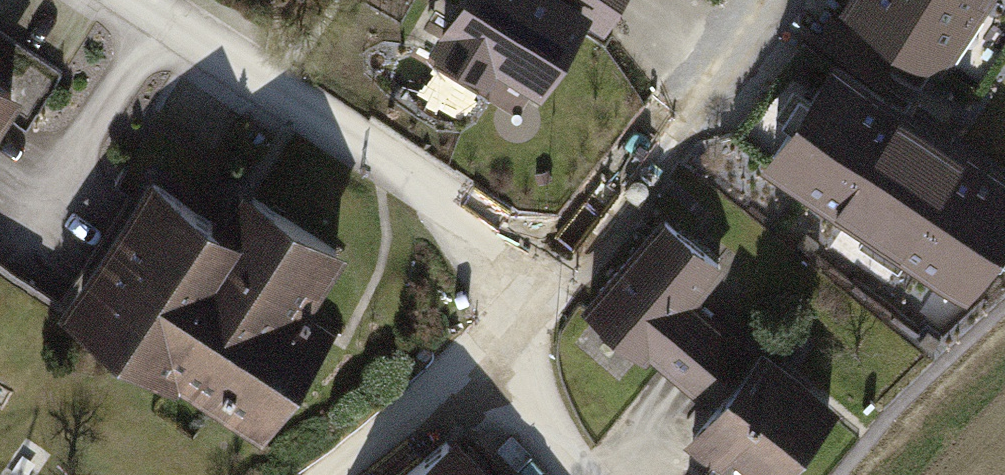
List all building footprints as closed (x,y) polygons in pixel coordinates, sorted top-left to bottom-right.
[(536,0),(457,0),(432,41),(520,95),(567,19),(536,0)] [(939,67),(984,0),(840,0),(939,67)] [(771,155),(963,284),(1004,222),(1004,176),(834,61),(771,155)] [(16,87),(0,76),(0,112),(16,87)] [(220,223),(139,169),(47,306),(248,441),(328,323),(305,308),(339,257),(241,191),(220,223)] [(663,217),(589,311),(712,409),(687,441),(729,474),(790,474),(840,411),(699,299),(725,266),(663,217)] [(466,437),(419,474),(497,474),(466,437)]
